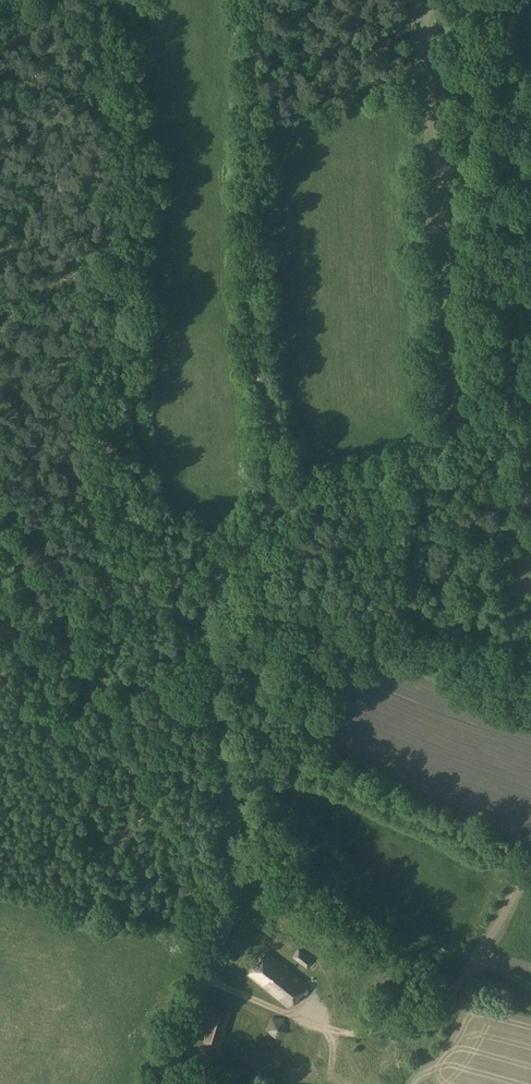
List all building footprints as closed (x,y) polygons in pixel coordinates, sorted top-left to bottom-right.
[(351,809),(353,821),(361,819),(359,807),(351,809)] [(292,939),(298,933),(292,928),(286,934),(292,939)] [(313,960),(301,951),(295,959),(307,968),(313,960)] [(249,974),(289,1006),(306,985),(266,952),(249,974)] [(214,1005),(203,1040),(221,1046),(232,1011),(214,1005)] [(430,1014),(421,1022),(430,1033),(440,1025),(430,1014)]
